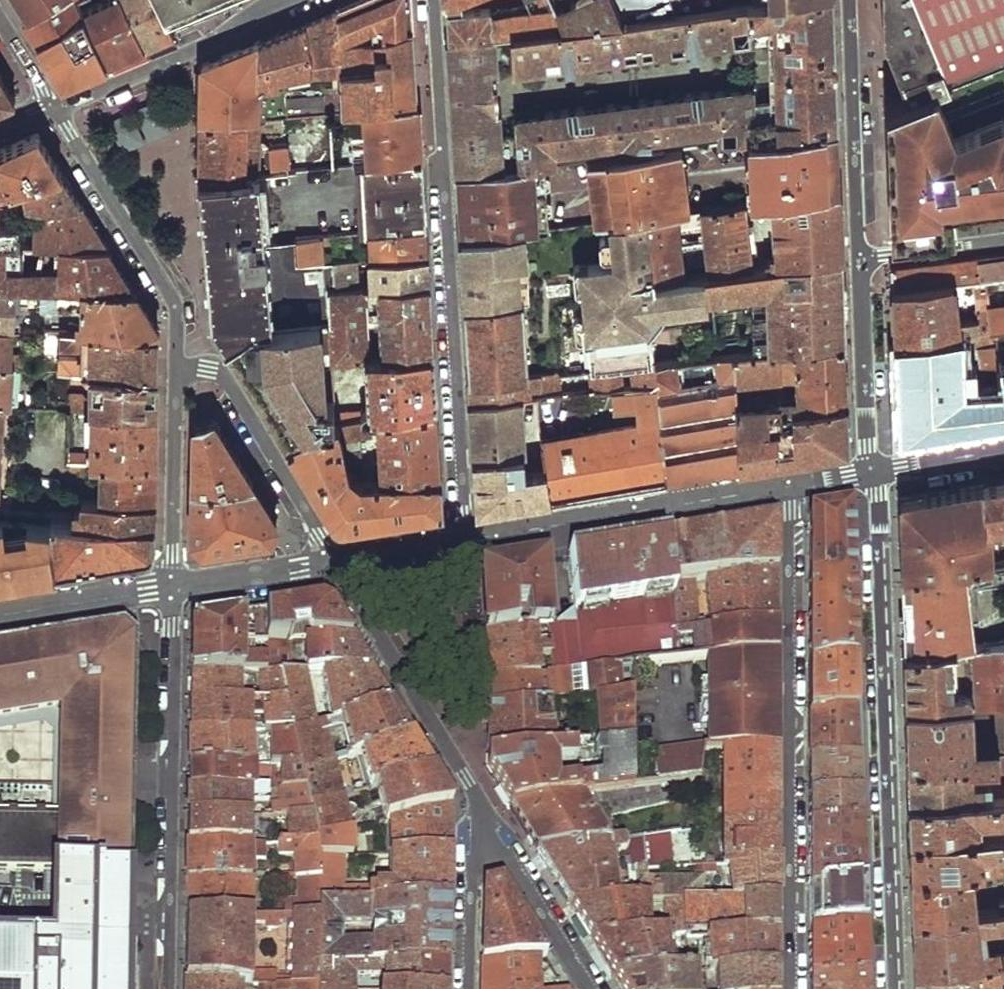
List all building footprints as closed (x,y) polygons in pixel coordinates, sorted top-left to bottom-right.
[(28,10),(44,0),(22,0),(23,0),(28,10)] [(36,36),(83,5),(81,0),(44,0),(28,10),(23,14),(29,25),(36,36)] [(83,5),(108,60),(126,52),(144,45),(123,0),(95,0),(83,5)] [(159,0),(123,0),(144,45),(157,39),(174,32),(166,16),(159,0)] [(166,16),(203,0),(159,0),(166,16)] [(339,36),(387,17),(388,30),(413,29),(411,5),(411,0),(357,0),(336,9),(339,36)] [(447,10),(465,10),(464,0),(447,0),(447,10)] [(457,175),(506,169),(500,52),(515,51),(516,72),(754,39),(753,25),(773,23),(778,115),(759,117),(756,86),(520,118),(522,167),(545,164),(589,158),(681,146),(750,137),(838,125),(836,68),(833,0),(780,0),(755,3),(725,7),(625,20),(565,27),(517,33),(449,42),(452,90),(457,175)] [(532,9),(555,5),(553,0),(528,0),(532,9)] [(559,13),(565,27),(625,20),(616,0),(591,0),(559,13)] [(725,7),(723,0),(616,0),(625,20),(725,7)] [(891,36),(894,53),(909,94),(1003,56),(1003,0),(885,0),(891,36)] [(86,69),(108,60),(83,5),(36,36),(49,57),(61,77),(66,78),(86,69)] [(559,13),(555,5),(532,9),(515,11),(517,33),(565,27),(559,13)] [(260,81),(343,83),(341,66),(339,36),(336,9),(319,16),(283,31),(260,41),(260,81)] [(490,9),(465,10),(447,10),(448,27),(449,42),(517,33),(515,11),(491,15),(490,9)] [(365,107),(418,102),(415,67),(413,33),(413,29),(388,30),(389,49),(379,51),(380,63),(341,66),(343,83),(345,109),(365,107)] [(201,122),(292,114),(345,109),(343,83),(260,81),(260,41),(206,64),(204,66),(202,74),(202,95),(201,122)] [(909,94),(885,103),(886,142),(960,140),(958,137),(952,120),(1003,99),(1003,56),(909,94)] [(15,98),(14,93),(8,83),(0,70),(0,104),(15,98)] [(365,107),(369,162),(421,157),(418,116),(418,102),(365,107)] [(266,172),(291,169),(290,144),(262,145),(261,130),(285,128),(285,133),(293,132),(292,114),(201,122),(200,151),(200,178),(266,172)] [(886,142),(889,236),(938,231),(937,221),(900,225),(897,156),(961,154),(1003,147),(1003,118),(958,137),(960,140),(886,142)] [(838,125),(750,137),(752,201),(772,198),(840,189),(839,158),(838,125)] [(12,189),(23,185),(62,170),(50,152),(39,133),(36,132),(15,142),(0,149),(0,162),(12,189)] [(681,146),(589,158),(597,221),(612,219),(647,214),(678,210),(690,209),(681,146)] [(938,231),(954,228),(951,202),(1003,196),(1003,147),(961,154),(897,156),(900,225),(937,221),(938,231)] [(425,225),(421,157),(369,162),(363,162),(361,163),(339,165),(341,183),(363,181),(368,231),(372,230),(425,225)] [(12,189),(0,162),(0,204),(12,204),(12,189)] [(506,169),(457,175),(461,238),(550,227),(545,164),(522,167),(506,169)] [(72,187),(62,170),(23,185),(23,204),(36,203),(82,203),(72,187)] [(271,233),(266,172),(200,178),(205,237),(211,319),(227,345),(235,343),(280,325),(330,324),(328,290),(335,290),(334,269),(334,262),(325,263),(299,265),(297,240),(266,243),(265,234),(271,233)] [(840,189),(772,198),(778,265),(843,257),(842,224),(840,189)] [(746,201),(701,207),(708,274),(752,268),(746,201)] [(82,203),(36,203),(36,245),(53,245),(108,245),(95,224),(82,203)] [(690,209),(678,210),(685,277),(703,274),(708,274),(701,207),(690,209)] [(685,277),(678,210),(647,214),(654,280),(685,277)] [(586,286),(594,366),(657,360),(653,333),(669,314),(708,310),(703,274),(685,277),(654,280),(647,214),(612,219),(617,259),(589,262),(593,286),(586,286)] [(425,225),(372,230),(372,260),(427,256),(425,225)] [(470,378),(534,372),(526,278),(523,279),(519,249),(527,248),(525,230),(461,238),(470,378)] [(325,263),(323,235),(319,235),(297,238),(297,240),(299,265),(325,263)] [(108,245),(53,245),(52,250),(59,250),(58,273),(22,272),(22,252),(36,252),(36,245),(0,244),(0,287),(134,288),(121,267),(108,245)] [(892,288),(954,280),(972,278),(987,276),(1003,273),(1003,252),(1002,252),(891,266),(892,278),(892,288)] [(372,260),(374,288),(379,287),(429,285),(427,256),(372,260)] [(708,274),(703,274),(708,310),(714,355),(738,352),(846,342),(844,299),(843,257),(778,265),(752,268),(708,274)] [(335,290),(362,288),(361,269),(334,269),(335,290)] [(996,328),(1003,327),(1003,273),(987,276),(990,301),(986,301),(989,329),(996,328)] [(893,315),(894,341),(989,329),(986,301),(990,301),(987,276),(972,278),(976,319),(958,321),(954,280),(892,288),(893,315)] [(429,285),(379,287),(381,354),(433,351),(429,285)] [(65,330),(157,332),(157,325),(146,307),(134,288),(0,287),(0,328),(13,329),(16,329),(18,292),(32,292),(32,301),(70,302),(84,298),(83,325),(65,323),(65,330)] [(361,356),(373,355),(370,288),(362,288),(335,290),(328,290),(330,324),(333,358),(361,356)] [(333,358),(330,324),(280,325),(235,343),(266,393),(294,440),(336,424),(333,358)] [(996,328),(996,333),(997,343),(1003,397),(1003,327),(996,328)] [(24,366),(24,352),(13,352),(13,329),(0,328),(0,365),(12,365),(24,366)] [(1003,420),(1003,397),(997,343),(978,346),(982,387),(966,388),(963,337),(996,333),(996,328),(989,329),(894,341),(896,389),(897,437),(952,428),(1003,420)] [(65,330),(58,330),(57,347),(77,347),(77,354),(57,354),(57,367),(66,368),(156,371),(156,352),(157,332),(65,330)] [(738,352),(739,383),(775,380),(795,372),(795,395),(779,397),(780,400),(781,408),(848,403),(847,373),(846,342),(738,352)] [(373,355),(361,356),(366,419),(377,417),(436,407),(433,351),(381,354),(373,355)] [(659,387),(668,477),(704,471),(740,465),(738,404),(739,383),(738,352),(714,355),(657,360),(659,387)] [(657,360),(591,367),(593,391),(637,389),(659,387),(657,360)] [(11,404),(12,365),(0,365),(0,403),(2,404),(11,404)] [(155,390),(156,371),(66,368),(66,375),(87,376),(88,394),(75,394),(75,397),(65,397),(65,405),(68,406),(84,406),(91,406),(155,408),(155,390)] [(522,397),(564,393),(561,369),(554,370),(534,372),(470,378),(472,402),(522,397)] [(610,487),(668,477),(659,387),(637,389),(641,421),(545,437),(548,466),(552,497),(610,487)] [(530,468),(524,413),(522,397),(472,402),(478,509),(514,503),(552,497),(548,466),(530,468)] [(738,404),(740,465),(795,456),(846,447),(849,446),(850,443),(848,403),(781,408),(780,400),(738,404)] [(155,408),(91,406),(89,449),(67,448),(67,456),(87,457),(99,457),(102,457),(155,460),(155,435),(155,408)] [(68,406),(67,416),(78,417),(84,412),(84,406),(68,406)] [(436,407),(377,417),(380,465),(374,465),(374,481),(441,477),(436,407)] [(194,424),(194,487),(253,483),(215,422),(213,418),(204,421),(194,424)] [(442,507),(441,477),(374,481),(367,481),(348,470),(336,424),(294,440),(287,443),(312,484),(337,525),(390,516),(442,507)] [(155,460),(102,457),(101,497),(154,500),(154,481),(155,460)] [(1003,480),(898,498),(900,537),(901,577),(966,567),(990,564),(997,563),(994,526),(1003,525),(1003,487),(1003,480)] [(276,521),(253,483),(194,487),(193,534),(205,545),(238,540),(270,535),(276,521)] [(154,512),(154,500),(101,497),(101,519),(154,522),(154,512)] [(853,543),(851,506),(809,513),(809,581),(854,580),(853,543)] [(57,566),(49,538),(51,516),(0,514),(0,576),(57,566)] [(101,519),(51,516),(49,538),(57,566),(113,557),(147,552),(153,547),(154,522),(101,519)] [(666,537),(670,583),(700,580),(705,579),(775,571),(775,525),(774,519),(719,528),(666,537)] [(629,666),(678,661),(675,630),(670,583),(666,537),(615,546),(565,555),(573,619),(548,623),(552,673),(629,666)] [(485,632),(548,623),(543,559),(512,564),(482,569),(483,601),(485,632)] [(990,564),(992,578),(1003,577),(1003,562),(997,563),(990,564)] [(966,567),(901,577),(903,616),(904,654),(974,644),(966,567)] [(775,597),(775,571),(705,579),(710,617),(712,627),(775,622),(775,597)] [(675,630),(700,628),(699,618),(695,585),(700,584),(700,580),(670,583),(675,630)] [(854,580),(809,581),(809,664),(857,660),(856,622),(854,580)] [(265,611),(265,644),(289,642),(303,642),(349,639),(330,607),(319,602),(293,606),(265,611)] [(192,622),(191,676),(239,675),(260,675),(265,675),(265,659),(243,659),(243,646),(265,644),(265,611),(229,616),(192,622)] [(699,618),(700,628),(712,627),(710,617),(699,618)] [(675,630),(678,661),(707,658),(776,652),(775,637),(775,622),(712,627),(700,628),(675,630)] [(487,680),(552,673),(548,623),(485,632),(486,656),(487,680)] [(121,634),(0,653),(0,725),(58,717),(59,816),(56,874),(126,876),(133,644),(121,634)] [(265,659),(265,675),(280,674),(304,674),(325,673),(369,672),(359,655),(349,639),(303,642),(303,669),(289,668),(289,642),(265,644),(265,659)] [(974,644),(904,654),(905,682),(906,706),(970,703),(993,702),(1003,702),(1003,640),(974,644)] [(776,652),(707,658),(709,735),(776,733),(776,652)] [(857,660),(809,664),(809,713),(859,709),(858,685),(857,660)] [(486,707),(630,696),(629,666),(552,673),(487,680),(486,694),(486,707)] [(369,672),(325,673),(330,718),(322,721),(323,725),(329,723),(390,706),(379,689),(369,672)] [(265,675),(260,675),(259,686),(259,702),(263,702),(287,702),(280,674),(265,675)] [(304,674),(280,674),(287,702),(294,732),(311,728),(316,726),(304,674)] [(191,689),(191,702),(239,702),(239,687),(239,675),(191,676),(191,689)] [(239,675),(239,687),(259,686),(260,675),(239,675)] [(486,707),(485,734),(485,756),(631,743),(630,696),(486,707)] [(190,718),(190,732),(249,732),(249,702),(239,702),(191,702),(190,718)] [(287,702),(263,702),(262,732),(268,732),(294,732),(287,702)] [(970,703),(970,711),(993,710),(993,702),(970,703)] [(970,746),(970,711),(970,703),(906,706),(907,737),(908,763),(966,762),(1003,761),(1003,745),(970,746)] [(311,728),(294,732),(302,765),(304,773),(322,767),(356,757),(410,741),(400,724),(390,706),(329,723),(331,728),(337,727),(342,746),(332,749),(332,754),(320,757),(311,728)] [(809,713),(809,760),(860,759),(860,735),(859,709),(809,713)] [(190,749),(189,766),(251,766),(251,732),(249,732),(190,732),(190,749)] [(294,732),(268,732),(267,765),(271,765),(279,765),(302,765),(294,732)] [(776,733),(709,735),(708,751),(713,751),(723,751),(776,749),(776,733)] [(302,765),(279,765),(279,791),(308,790),(311,806),(331,800),(352,794),(359,792),(372,788),(429,771),(420,756),(410,741),(356,757),(363,783),(330,793),(322,767),(304,773),(302,765)] [(508,807),(634,789),(632,783),(631,743),(485,756),(484,768),(497,788),(508,807)] [(723,751),(723,825),(777,819),(776,749),(723,751)] [(702,767),(704,751),(674,756),(674,760),(654,763),(655,786),(701,780),(702,767)] [(704,751),(702,767),(711,767),(713,751),(708,751),(704,751)] [(860,759),(809,760),(809,795),(862,795),(861,778),(860,759)] [(909,800),(989,794),(988,786),(984,787),(984,783),(967,783),(966,762),(908,763),(909,782),(909,800)] [(189,779),(189,790),(251,790),(251,766),(189,766),(189,779)] [(429,771),(372,788),(384,823),(450,806),(439,789),(429,771)] [(537,853),(608,842),(595,821),(600,818),(599,816),(637,808),(634,789),(508,807),(523,830),(537,853)] [(188,805),(188,818),(249,816),(249,805),(261,804),(268,804),(268,790),(266,790),(251,790),(189,790),(188,805)] [(308,790),(279,791),(280,803),(280,814),(290,814),(313,813),(311,806),(308,790)] [(359,792),(352,794),(355,802),(361,800),(359,792)] [(331,800),(333,808),(355,802),(352,794),(331,800)] [(989,794),(909,800),(910,819),(911,837),(985,828),(984,812),(1003,809),(1003,794),(989,794)] [(809,811),(809,826),(862,825),(862,810),(862,795),(809,795),(809,811)] [(313,813),(320,840),(341,834),(333,808),(331,800),(311,806),(313,813)] [(268,804),(261,804),(261,815),(264,815),(280,814),(280,803),(268,804)] [(384,823),(387,855),(449,854),(449,831),(450,806),(384,823)] [(313,813),(290,814),(290,841),(320,840),(313,813)] [(56,874),(59,816),(0,815),(0,872),(49,873),(56,874)] [(188,832),(187,844),(250,842),(250,820),(264,820),(264,815),(261,815),(249,816),(188,818),(188,832)] [(372,826),(370,816),(360,819),(363,829),(372,826)] [(351,821),(353,831),(363,829),(360,819),(351,821)] [(777,819),(723,825),(723,865),(729,865),(777,861),(777,841),(777,819)] [(810,889),(865,882),(864,855),(862,825),(809,826),(810,889)] [(985,828),(911,837),(912,856),(912,872),(986,864),(985,848),(1003,846),(1003,825),(985,828)] [(343,857),(352,856),(350,832),(341,834),(320,840),(319,857),(343,857)] [(638,872),(647,871),(643,836),(608,842),(537,853),(555,882),(637,880),(638,872)] [(187,863),(187,880),(266,880),(295,880),(319,879),(319,857),(320,840),(290,841),(278,841),(279,858),(292,858),(291,872),(252,872),(252,858),(268,858),(268,842),(250,842),(187,844),(187,863)] [(449,854),(387,855),(387,888),(343,888),(343,857),(319,857),(319,879),(318,901),(448,902),(448,879),(449,854)] [(777,861),(729,865),(732,900),(777,898),(777,881),(777,861)] [(986,864),(912,872),(913,897),(914,919),(976,912),(974,881),(1003,879),(1003,862),(986,864)] [(707,867),(694,868),(694,875),(717,873),(716,866),(713,866),(707,867)] [(682,901),(724,900),(724,892),(710,893),(709,890),(703,890),(702,880),(648,879),(647,871),(638,872),(637,880),(638,903),(649,903),(667,902),(682,901)] [(126,876),(56,874),(49,873),(46,949),(0,948),(0,988),(124,988),(126,876)] [(319,879),(295,880),(295,914),(318,913),(318,901),(319,879)] [(186,915),(267,914),(266,906),(252,906),(252,888),(265,888),(266,880),(187,880),(186,898),(186,915)] [(571,908),(638,903),(637,880),(555,882),(571,908)] [(810,931),(866,926),(866,904),(865,882),(810,889),(810,911),(810,931)] [(485,886),(483,960),(543,959),(546,959),(523,922),(499,884),(485,886)] [(686,936),(690,936),(690,930),(738,927),(739,934),(777,932),(777,916),(777,898),(732,900),(724,900),(682,901),(686,936)] [(317,966),(446,964),(447,934),(448,902),(318,901),(318,913),(317,966)] [(682,901),(667,902),(668,931),(651,932),(649,903),(638,903),(571,908),(581,925),(591,941),(668,937),(678,937),(686,936),(682,901)] [(998,909),(976,912),(914,919),(915,945),(916,969),(1003,961),(1003,948),(982,950),(980,925),(1003,924),(1003,909),(998,909)] [(267,914),(186,915),(185,982),(253,983),(257,984),(316,985),(317,966),(318,913),(295,914),(267,914)] [(810,981),(868,977),(867,953),(866,926),(810,931),(810,981)] [(713,971),(777,967),(777,950),(777,932),(739,934),(707,935),(709,971),(713,971)] [(686,936),(678,937),(678,948),(686,948),(686,936)] [(614,978),(679,973),(680,967),(669,967),(668,937),(591,941),(606,965),(614,978)] [(543,959),(483,960),(483,988),(543,988),(543,959)] [(916,969),(917,988),(980,988),(980,980),(1003,977),(1003,961),(916,969)] [(354,980),(384,981),(384,988),(446,988),(446,980),(446,964),(317,966),(316,985),(316,988),(354,988),(354,980)] [(777,967),(713,971),(714,988),(778,988),(778,984),(777,967)] [(694,972),(679,973),(614,978),(621,988),(695,988),(694,972)] [(868,977),(810,981),(810,988),(868,988),(868,977)]
